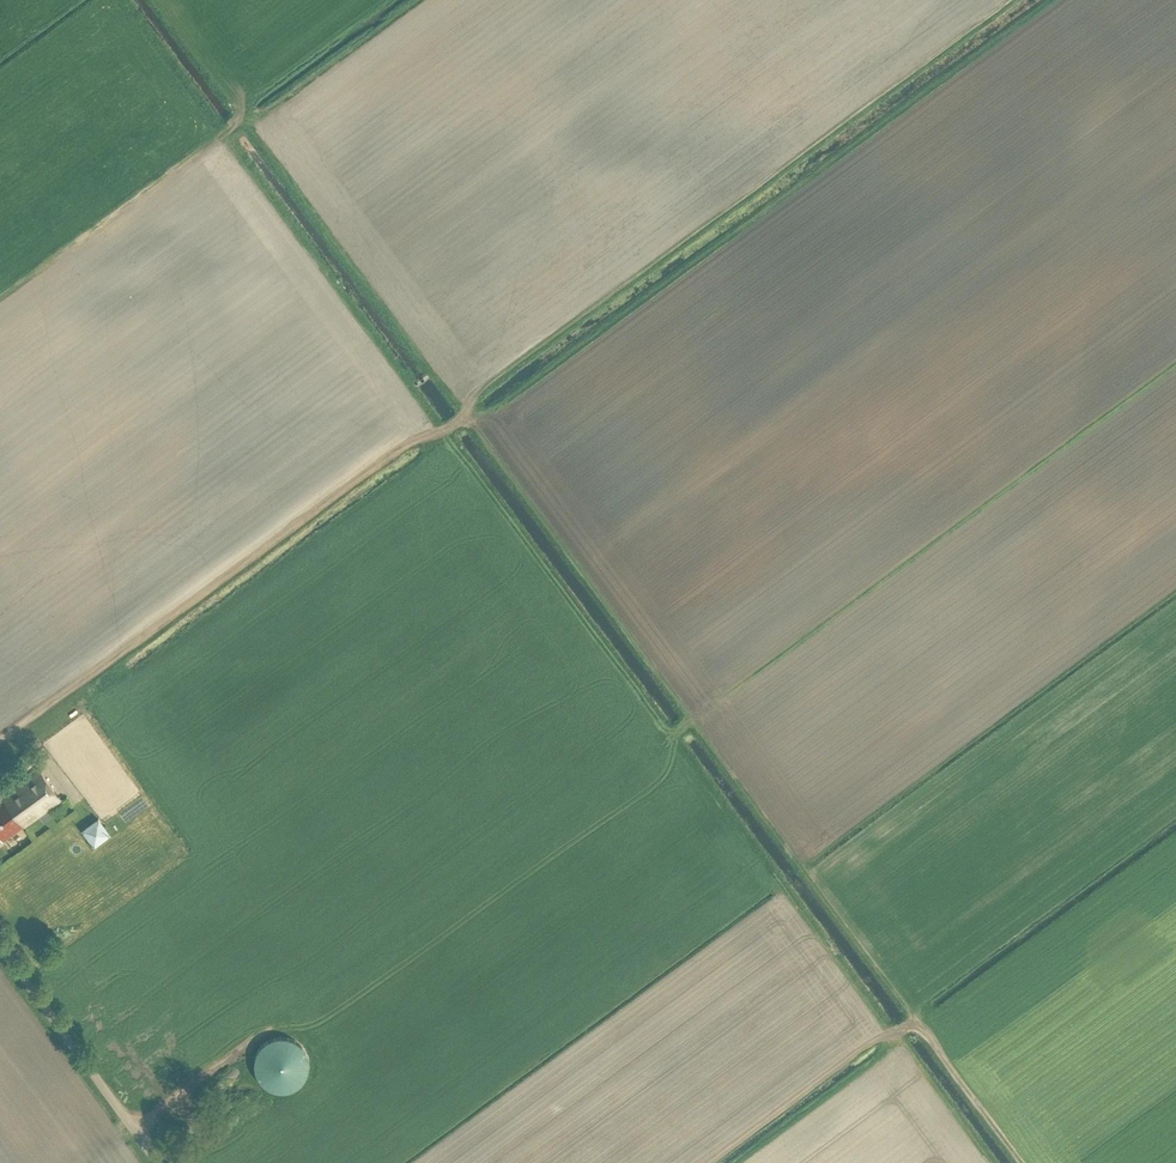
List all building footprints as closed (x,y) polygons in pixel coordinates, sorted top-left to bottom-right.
[(4,799),(0,802),(0,837),(3,841),(61,799),(39,770),(2,797),(4,799)] [(82,828),(94,844),(110,832),(101,820),(98,816),(82,828)] [(295,1040),(290,1037),(285,1036),(280,1036),(275,1037),(269,1039),(267,1040),(265,1041),(262,1043),(260,1046),(258,1049),(256,1052),(254,1059),(253,1065),(254,1070),(255,1075),(258,1080),(262,1085),(268,1089),(273,1091),(279,1093),(286,1092),(291,1091),(295,1089),(300,1086),(305,1081),(308,1075),(310,1069),(310,1062),(308,1056),(305,1049),(302,1045),(299,1042),(295,1040)]
